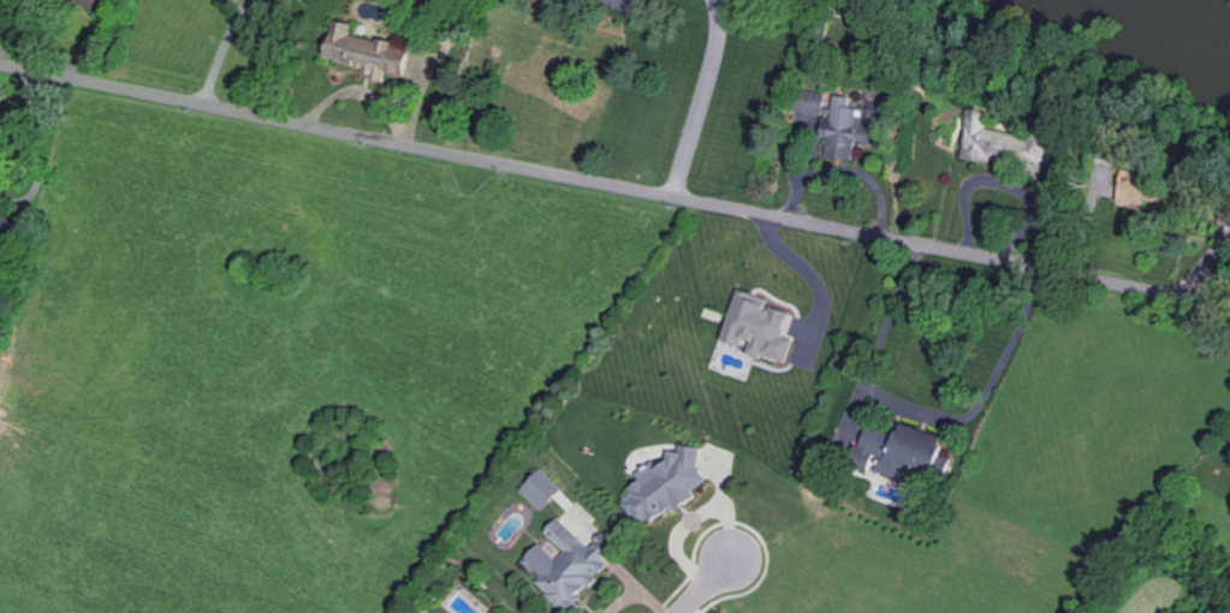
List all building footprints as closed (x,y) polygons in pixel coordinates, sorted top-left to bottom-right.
[(329,62),(391,76),(391,73),(411,78),(418,49),(355,35),(357,24),(338,20),(329,62)] [(804,111),(828,115),(825,135),(833,136),(830,156),(857,160),(860,143),(872,144),(877,111),(854,107),(855,98),(838,95),(836,108),(828,107),(830,94),(807,90),(804,111)] [(968,157),(1034,165),(1038,136),(990,130),(992,112),(974,109),(968,157)] [(1129,173),(1120,203),(1151,213),(1160,183),(1129,173)] [(726,338),(752,347),(750,353),(766,358),(767,354),(791,362),(799,338),(789,335),(797,310),(741,291),(726,338)] [(870,427),(859,464),(916,481),(920,466),(949,475),(954,457),(946,455),(952,436),(905,421),(901,437),(870,427)] [(717,470),(727,482),(711,494),(715,499),(701,513),(696,507),(673,528),(667,518),(641,512),(648,488),(659,481),(654,474),(673,462),(677,466),(684,463),(688,450),(699,452),(699,448),(718,450),(717,470)] [(545,511),(567,488),(544,467),(523,491),(545,511)] [(543,483),(560,468),(582,492),(566,507),(543,483)] [(632,576),(596,612),(577,612),(547,585),(555,576),(542,563),(558,546),(574,561),(582,553),(565,536),(576,524),(606,552),(624,534),(637,547),(620,565),(632,576)]
